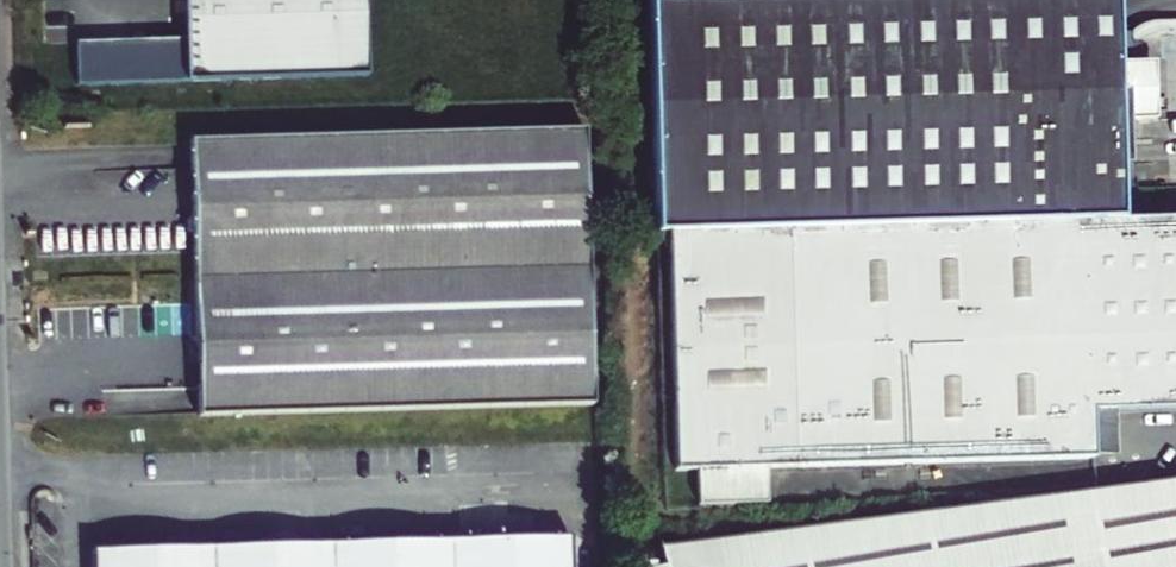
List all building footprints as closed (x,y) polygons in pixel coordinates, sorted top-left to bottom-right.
[(186,42),(187,83),(368,78),(366,0),(184,0),(186,42)] [(645,14),(704,12),(711,204),(1122,189),(1118,72),(1116,0),(645,0),(645,14)] [(792,469),(1089,459),(1089,412),(1175,410),(1175,217),(1123,219),(1122,189),(711,204),(704,12),(645,14),(652,235),(662,235),(670,473),(792,469)] [(76,45),(77,87),(187,83),(186,42),(76,45)] [(586,134),(190,145),(197,419),(595,409),(586,134)] [(671,566),(1175,566),(1175,477),(666,547),(671,566)] [(91,566),(570,566),(569,537),(91,544),(91,566)]
